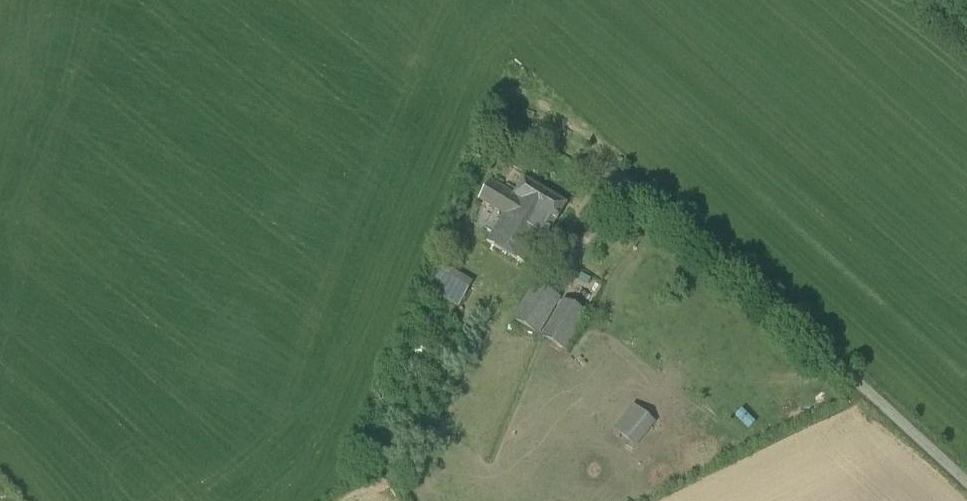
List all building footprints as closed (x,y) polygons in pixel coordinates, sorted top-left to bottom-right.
[(567,203),(526,179),(517,194),(491,179),(480,198),(506,213),(489,241),(527,264),(541,240),(544,242),(567,203)] [(438,264),(426,290),(460,305),(471,279),(438,264)] [(539,335),(562,298),(536,282),(513,319),(539,335)] [(566,351),(587,314),(563,300),(541,337),(566,351)] [(636,448),(656,423),(634,405),(613,429),(636,448)]
